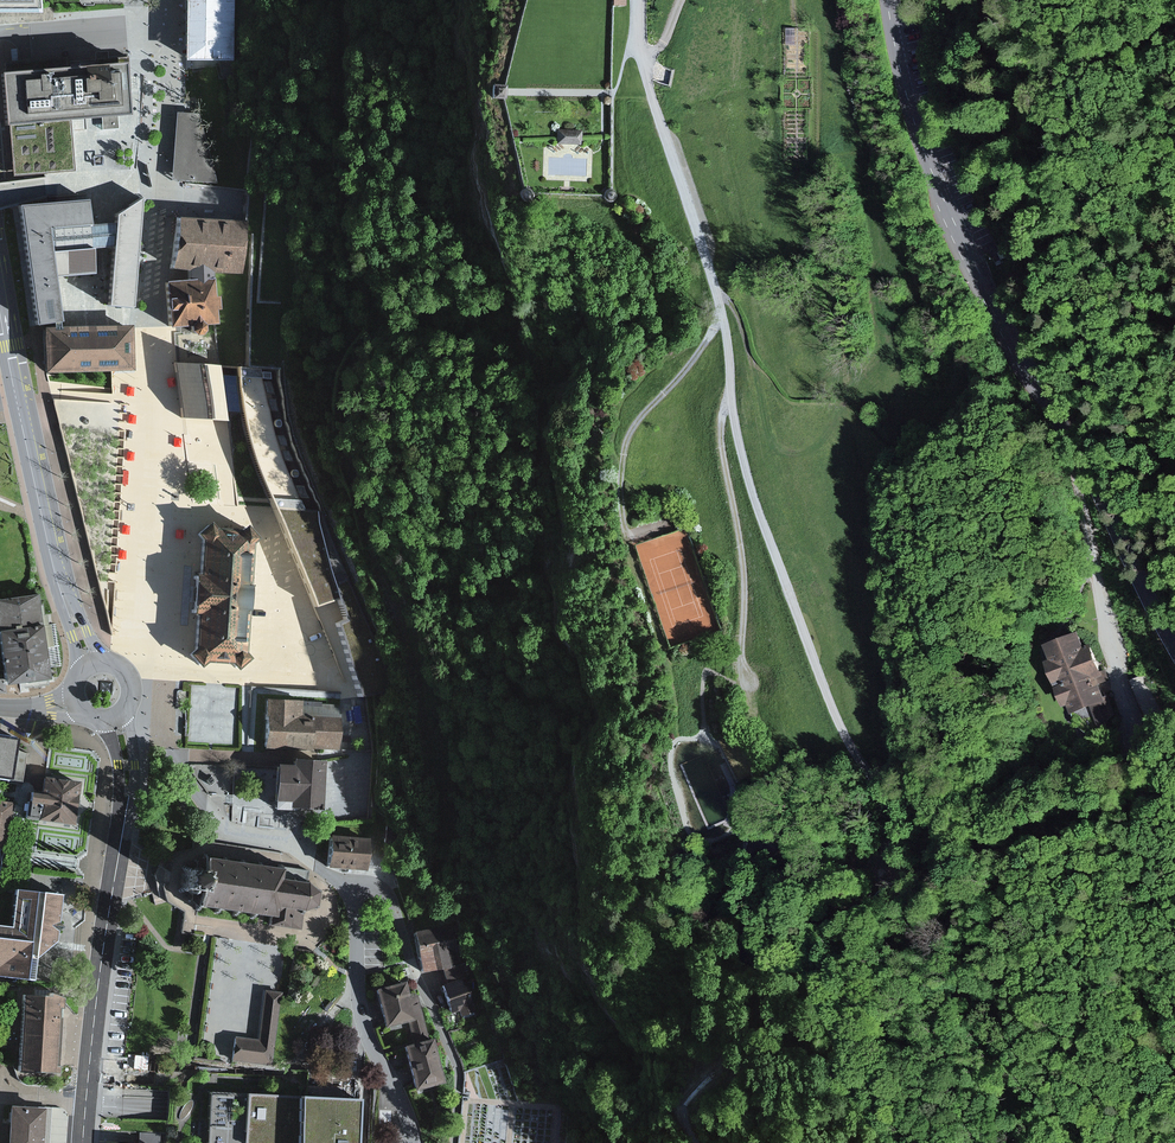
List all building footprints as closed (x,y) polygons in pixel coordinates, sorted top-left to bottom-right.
[(38,12),(38,0),(0,0),(0,12),(38,12)] [(183,59),(233,59),(233,0),(184,0),(183,59)] [(11,174),(43,172),(70,170),(67,120),(74,119),(103,117),(104,128),(120,127),(119,116),(124,116),(124,103),(122,82),(133,81),(131,55),(103,57),(104,65),(69,67),(41,69),(31,70),(24,70),(0,72),(0,96),(2,125),(8,124),(11,174)] [(507,85),(494,85),(493,99),(507,100),(507,85)] [(198,114),(183,113),(177,180),(214,183),(198,114)] [(584,129),(560,128),(559,140),(584,141),(584,129)] [(612,187),(610,187),(608,187),(607,188),(605,190),(605,192),(605,194),(606,197),(608,198),(610,199),(612,199),(614,198),(616,197),(617,195),(617,193),(617,191),(616,189),(614,187),(612,187)] [(526,197),(526,194),(525,193),(523,191),(521,190),(518,189),(515,190),(513,191),(511,194),(510,196),(511,199),(511,200),(513,202),(515,204),(518,204),(522,204),(524,202),(525,200),(526,197)] [(33,203),(19,206),(35,325),(60,322),(53,277),(92,273),(92,248),(111,246),(106,305),(129,307),(142,197),(114,215),(113,222),(90,224),(86,200),(45,203),(33,203)] [(214,268),(245,270),(249,219),(176,213),(172,264),(186,266),(187,278),(213,276),(214,268)] [(203,326),(203,322),(216,321),(215,307),(221,307),(220,294),(215,294),(213,276),(187,278),(165,279),(168,325),(189,323),(189,328),(191,330),(193,331),(196,332),(199,331),(201,329),(203,326)] [(43,327),(43,371),(111,371),(128,371),(128,327),(58,327),(43,327)] [(239,365),(223,365),(180,362),(177,362),(185,416),(203,418),(231,420),(229,410),(244,410),(250,435),(259,462),(277,507),(304,509),(290,476),(275,428),(270,410),(268,390),(266,367),(249,366),(239,365)] [(201,615),(198,649),(193,654),(204,668),(210,663),(235,664),(241,671),(255,659),(250,653),(256,543),(262,538),(250,525),(245,530),(220,529),(214,522),(200,533),(206,540),(203,574),(200,574),(198,592),(197,615),(201,615)] [(42,627),(38,597),(0,602),(0,632),(42,627)] [(42,627),(0,632),(0,660),(4,686),(49,680),(42,627)] [(1075,631),(1046,644),(1074,707),(1088,700),(1101,728),(1115,721),(1075,631)] [(339,703),(273,699),(270,745),(290,747),(336,749),(339,703)] [(267,726),(257,726),(256,741),(266,742),(267,726)] [(0,734),(0,778),(7,779),(15,736),(0,734)] [(295,765),(281,764),(279,801),(293,801),(293,808),(325,810),(327,760),(296,759),(295,765)] [(215,778),(215,790),(221,790),(220,765),(200,765),(201,772),(202,772),(202,779),(215,778)] [(78,783),(43,778),(42,792),(29,790),(25,818),(72,825),(75,803),(78,783)] [(0,798),(0,845),(9,847),(17,801),(0,798)] [(369,839),(335,836),(333,865),(367,868),(369,839)] [(197,893),(193,914),(212,918),(220,919),(267,926),(302,931),(305,913),(318,908),(320,890),(310,880),(311,865),(283,862),(254,858),(202,851),(200,869),(190,868),(184,862),(178,867),(184,876),(183,884),(175,889),(180,895),(188,891),(197,893)] [(13,926),(0,924),(0,975),(35,978),(36,954),(56,939),(61,893),(17,888),(13,926)] [(416,935),(424,972),(458,965),(450,928),(416,935)] [(373,990),(383,1024),(406,1017),(413,1043),(428,1038),(415,994),(406,997),(402,982),(373,990)] [(444,988),(453,1014),(472,1007),(463,982),(444,988)] [(282,993),(264,990),(258,1040),(235,1038),(232,1062),(273,1067),(282,993)] [(61,998),(22,995),(17,1071),(56,1074),(61,998)] [(428,1038),(413,1043),(402,1046),(414,1088),(441,1080),(428,1038)] [(356,1101),(207,1094),(204,1142),(354,1142),(356,1101)] [(10,1107),(7,1142),(47,1142),(50,1110),(10,1107)]
